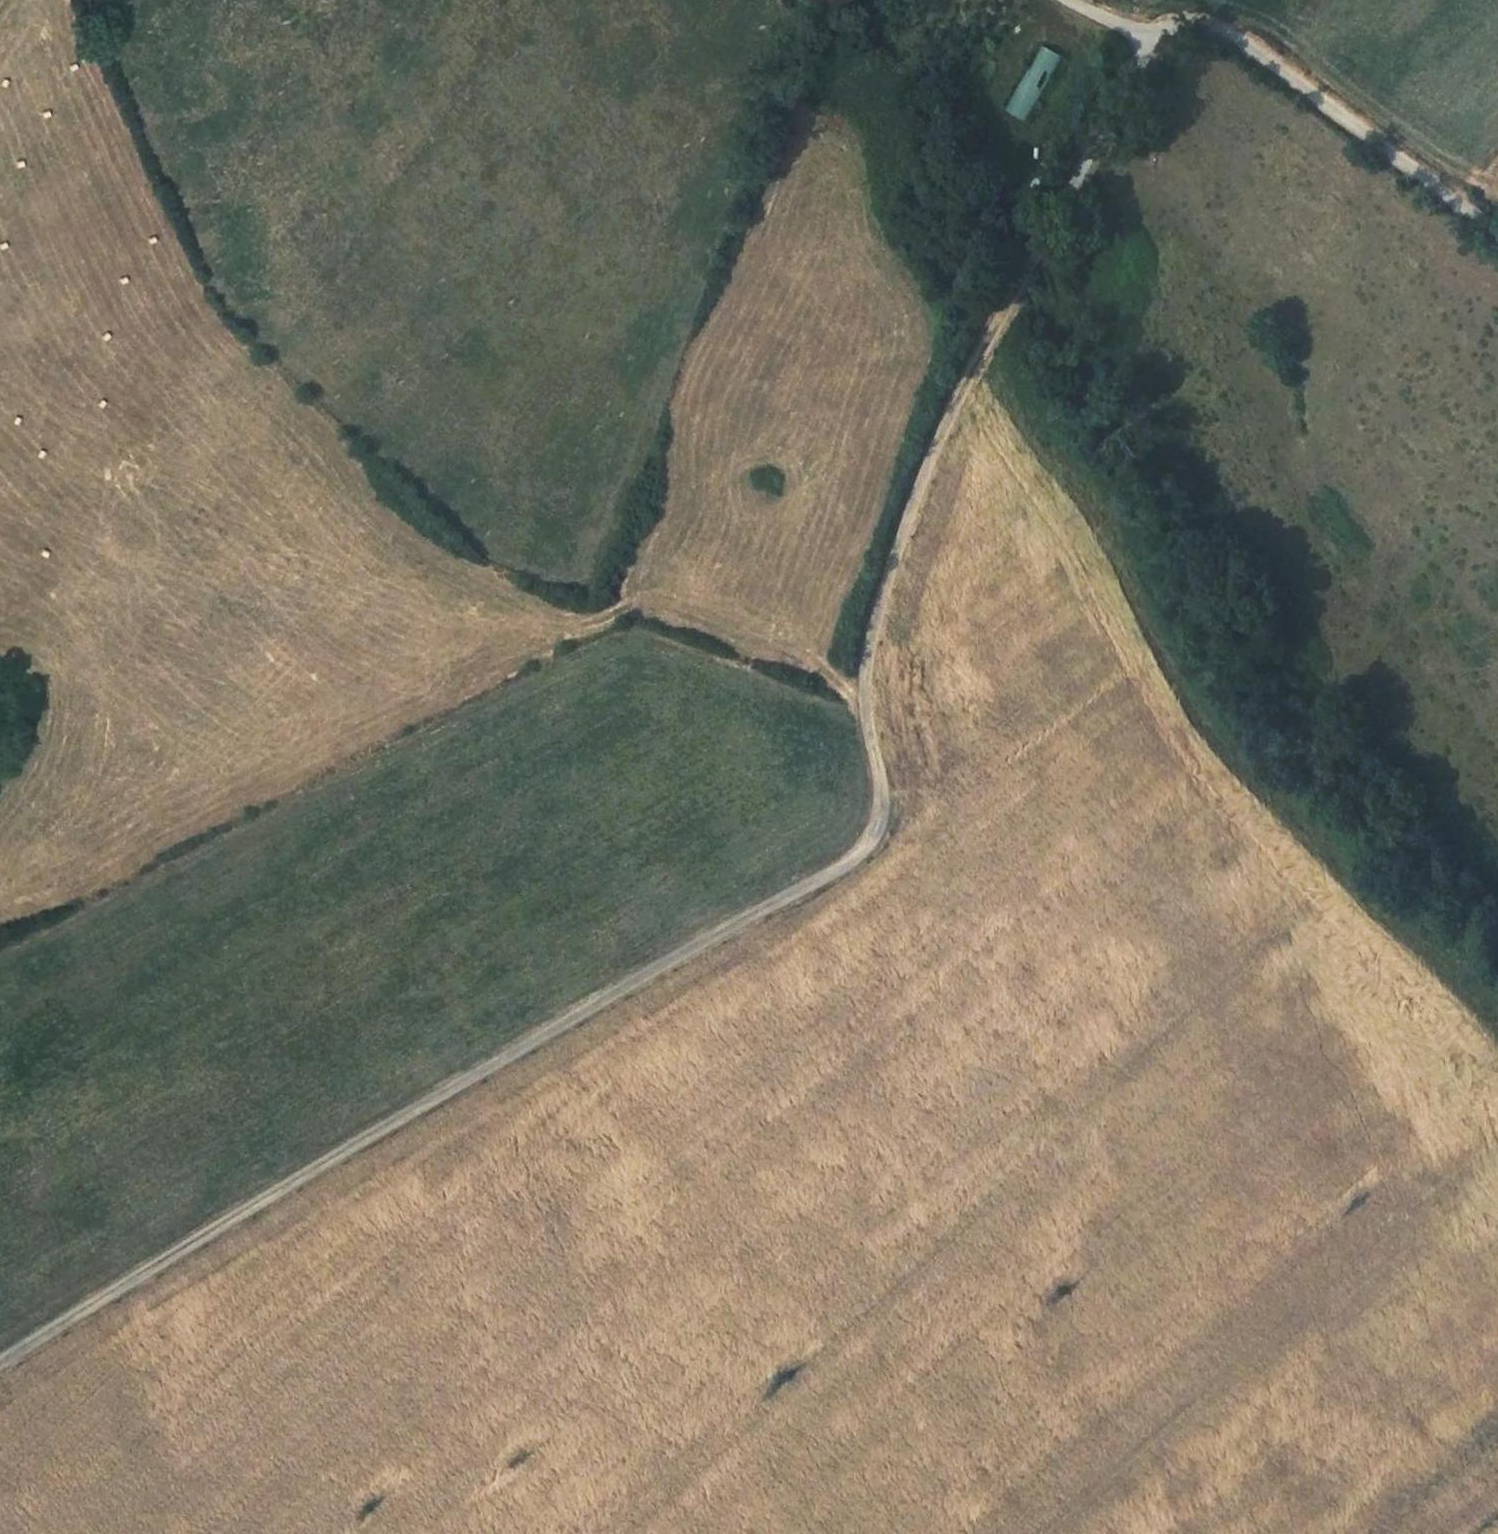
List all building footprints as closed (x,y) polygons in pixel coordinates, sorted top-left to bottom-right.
[(1037,44),(1008,112),(1029,121),(1058,53),(1037,44)]
